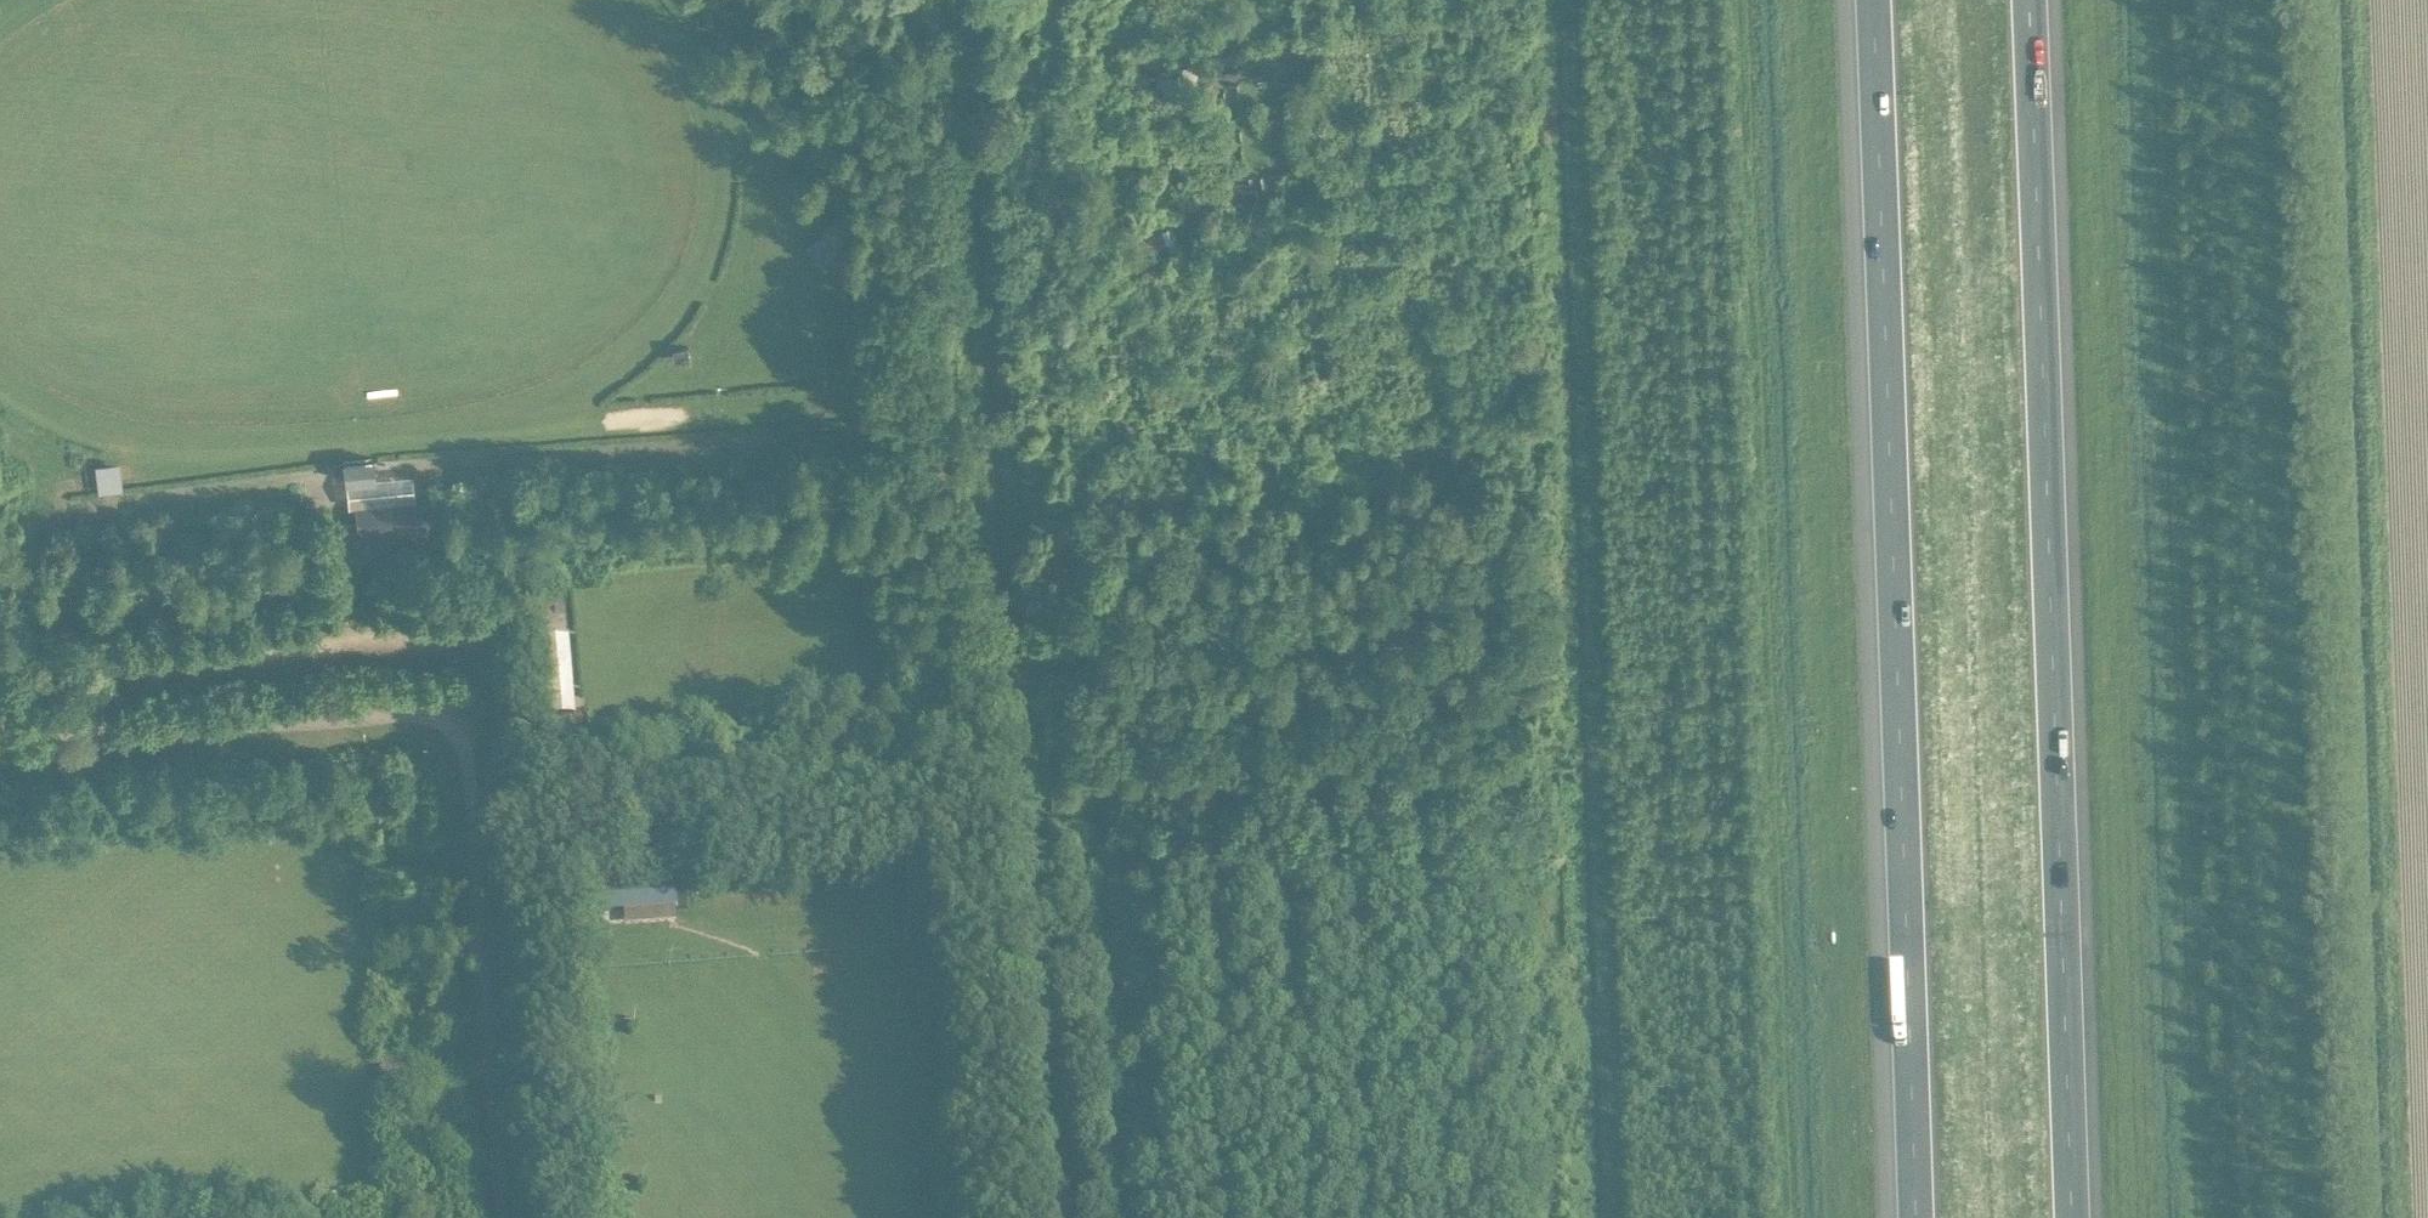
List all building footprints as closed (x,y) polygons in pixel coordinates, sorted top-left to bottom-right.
[(347,491),(376,488),(374,468),(345,471),(347,491)] [(381,559),(431,554),(428,525),(416,527),(415,512),(356,517),(361,561),(381,559)] [(676,904),(674,879),(616,883),(615,870),(600,871),(601,884),(586,885),(588,910),(676,904)]
